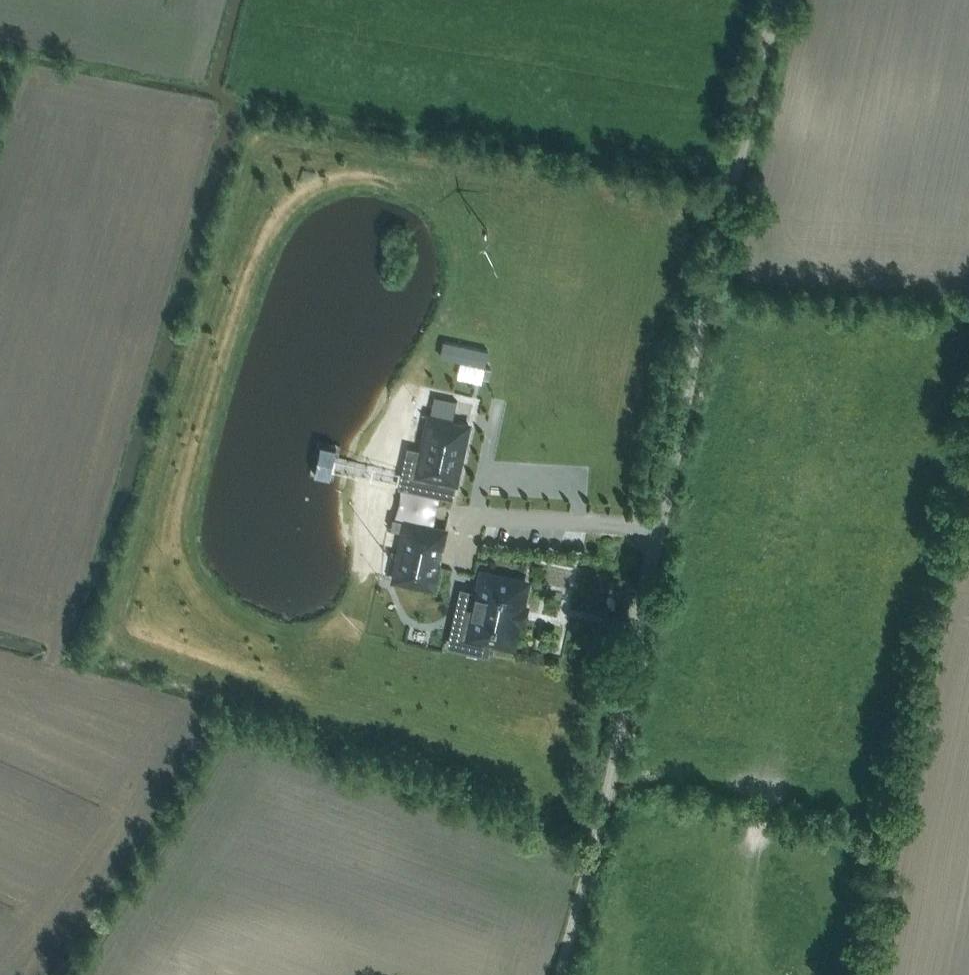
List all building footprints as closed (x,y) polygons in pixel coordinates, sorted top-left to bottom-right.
[(469,359),(485,362),(494,319),(479,316),(469,359)] [(472,421),(427,411),(413,475),(458,485),(472,421)] [(391,581),(435,590),(448,527),(404,518),(391,581)] [(471,633),(511,642),(524,583),(484,575),(478,604),(473,607),(469,625),(472,630),(471,633)]
